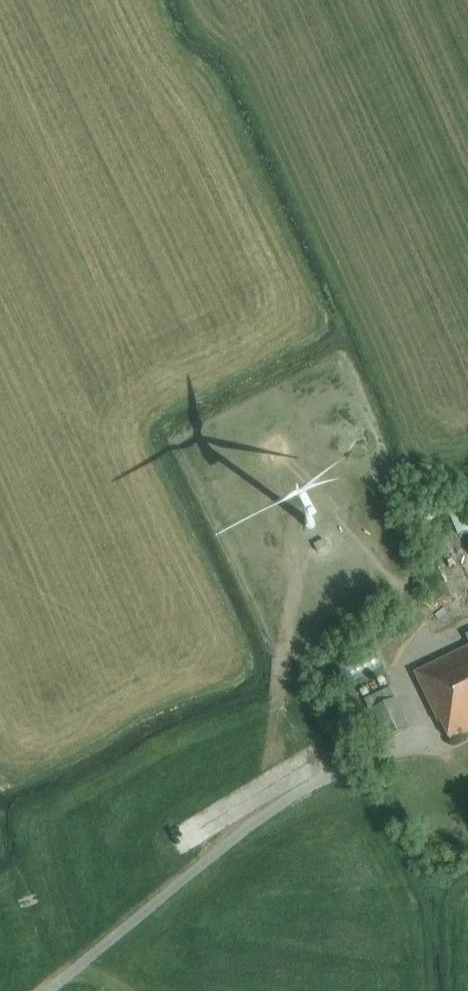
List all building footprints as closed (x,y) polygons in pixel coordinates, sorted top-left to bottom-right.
[(383,666),(372,645),(336,664),(347,685),(383,666)] [(416,673),(440,723),(442,721),(452,740),(467,732),(467,647),(416,673)] [(387,737),(410,725),(390,686),(364,699),(368,710),(372,709),(387,737)]
